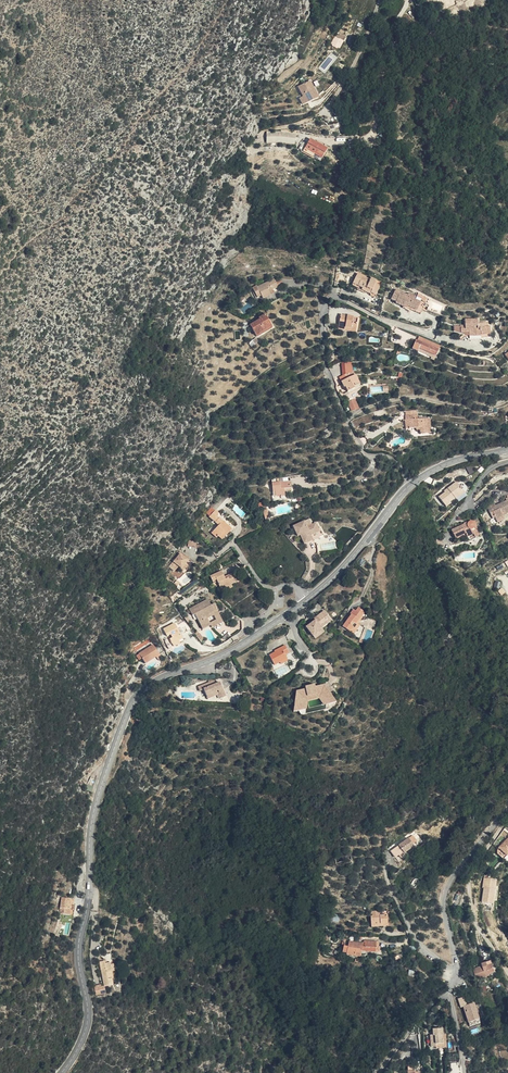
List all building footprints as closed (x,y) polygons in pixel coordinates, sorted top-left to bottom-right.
[(335,36),(330,44),(339,49),(344,41),(335,36)] [(298,86),(305,101),(311,99),(312,100),(318,97),(309,80),(298,86)] [(266,132),(266,143),(295,143),(295,132),(266,132)] [(313,156),(314,154),(323,158),(328,146),(309,138),(303,152),(313,156)] [(357,271),(356,272),(381,284),(381,282),(377,280),(378,277),(372,275),(371,277),(357,271)] [(381,284),(356,272),(352,283),(357,285),(357,286),(364,290),(365,291),(366,288),(367,286),(373,288),(371,294),(376,296),(381,284)] [(255,288),(259,293),(276,289),(280,287),(275,283),(272,280),(255,288)] [(259,293),(261,296),(262,297),(276,289),(259,293)] [(408,294),(396,289),(391,299),(398,302),(400,299),(403,301),(402,304),(407,307),(407,308),(416,312),(418,307),(421,309),(423,305),(420,303),(421,301),(415,298),(408,294)] [(247,295),(243,296),(237,301),(241,304),(248,297),(247,295)] [(391,299),(391,300),(407,308),(407,307),(402,304),(403,301),(400,299),(398,302),(391,299)] [(251,324),(253,331),(268,326),(262,314),(257,317),(258,321),(251,324)] [(337,329),(341,315),(333,314),(332,328),(337,329)] [(351,316),(341,315),(337,329),(339,329),(339,327),(349,328),(351,316)] [(468,323),(462,323),(463,328),(470,329),(470,335),(481,335),(492,334),(492,327),(489,327),(489,323),(480,323),(480,320),(468,319),(468,323)] [(463,328),(462,323),(453,322),(452,329),(470,335),(470,329),(463,328)] [(268,326),(253,331),(255,335),(269,327),(268,326)] [(412,347),(419,350),(436,356),(440,345),(418,336),(416,339),(414,343),(412,347)] [(248,342),(251,347),(258,342),(256,338),(248,342)] [(422,352),(419,351),(418,354),(434,361),(435,357),(422,352)] [(496,353),(490,358),(493,362),(499,358),(500,357),(496,353)] [(493,362),(497,367),(503,362),(499,358),(493,362)] [(348,392),(362,386),(356,372),(349,376),(347,371),(338,375),(343,386),(345,385),(348,392)] [(351,410),(359,407),(355,400),(347,403),(351,410)] [(430,432),(429,416),(418,417),(417,413),(405,414),(405,418),(408,418),(408,427),(419,427),(420,433),(430,432)] [(292,491),(290,480),(272,482),(273,489),(277,489),(276,496),(287,495),(287,492),(292,491)] [(455,496),(464,489),(457,480),(443,490),(444,492),(439,496),(446,506),(451,503),(450,501),(455,496)] [(466,491),(464,489),(455,496),(457,498),(466,491)] [(222,508),(217,504),(206,515),(218,526),(212,531),(221,540),(233,528),(218,514),(222,508)] [(486,516),(490,522),(492,520),(495,525),(501,521),(499,517),(503,515),(504,518),(507,515),(507,514),(505,509),(507,507),(505,505),(505,504),(504,505),(494,511),(491,512),(492,514),(486,516)] [(491,512),(494,511),(491,506),(483,511),(486,516),(492,514),(491,512)] [(293,526),(297,534),(300,533),(301,536),(305,544),(314,540),(312,535),(317,533),(313,525),(310,518),(293,526)] [(467,535),(478,530),(473,522),(470,520),(452,529),(455,537),(466,532),(467,535)] [(480,534),(478,530),(467,535),(469,539),(480,534)] [(316,545),(318,552),(337,548),(335,541),(316,545)] [(173,568),(179,564),(182,561),(179,557),(180,556),(177,552),(166,561),(168,563),(172,567),(173,568)] [(182,567),(179,564),(173,568),(177,572),(182,567)] [(218,581),(216,577),(205,584),(209,591),(213,589),(217,595),(227,590),(235,586),(230,576),(221,580),(224,583),(220,584),(218,581)] [(230,595),(227,590),(217,595),(220,600),(230,595)] [(207,599),(189,610),(192,616),(195,614),(201,625),(209,621),(210,623),(217,619),(213,613),(217,610),(214,603),(210,605),(207,599)] [(342,628),(350,634),(356,626),(361,620),(359,618),(362,615),(365,610),(359,606),(356,610),(353,609),(350,614),(351,615),(342,628)] [(209,621),(201,625),(203,629),(211,624),(212,627),(223,620),(217,610),(213,613),(217,619),(210,623),(209,621)] [(313,636),(326,627),(325,625),(328,622),(326,618),(329,616),(324,610),(317,615),(318,617),(316,619),(306,627),(313,636)] [(229,617),(231,620),(232,620),(234,621),(234,623),(239,620),(235,613),(229,617)] [(182,618),(173,623),(178,632),(188,626),(182,618)] [(172,622),(161,629),(167,638),(170,642),(177,638),(180,636),(178,632),(173,623),(172,622)] [(328,629),(326,627),(313,636),(315,639),(328,629)] [(170,642),(167,638),(166,639),(170,646),(178,641),(178,640),(177,638),(170,642)] [(139,654),(142,659),(145,664),(160,653),(153,643),(139,653),(139,654)] [(275,665),(279,663),(286,659),(284,655),(288,652),(284,645),(273,651),(274,653),(269,655),(275,665)] [(217,683),(211,685),(210,682),(197,686),(199,691),(202,690),(206,698),(218,694),(219,699),(225,697),(220,683),(217,683)] [(320,707),(314,684),(305,686),(305,689),(297,691),(294,712),(301,711),(305,715),(309,714),(308,710),(320,707)] [(316,684),(314,684),(320,707),(325,706),(326,710),(329,709),(330,703),(337,702),(325,684),(317,686),(316,684)] [(400,859),(410,851),(404,844),(386,858),(389,861),(393,858),(398,865),(402,861),(400,859)] [(496,868),(507,855),(499,848),(488,861),(496,868)] [(345,869),(344,861),(341,861),(328,864),(330,870),(336,868),(345,869)] [(493,903),(497,879),(484,877),(481,902),(493,903)] [(50,920),(61,921),(62,915),(60,915),(61,911),(62,906),(53,905),(50,920)] [(371,916),(371,912),(365,912),(364,924),(382,926),(383,917),(374,917),(371,916)] [(339,961),(349,961),(349,957),(355,957),(355,955),(374,954),(374,951),(370,950),(371,944),(358,944),(357,947),(338,946),(338,949),(331,948),(330,954),(338,955),(339,961)] [(95,970),(98,995),(109,993),(108,980),(107,972),(106,970),(100,971),(100,969),(95,970)] [(475,984),(480,982),(485,980),(481,970),(472,973),(472,975),(464,979),(467,989),(472,987),(472,985),(475,984)] [(98,995),(95,995),(88,996),(90,1003),(99,1002),(98,995)] [(482,1023),(475,1003),(466,1007),(463,999),(458,1001),(461,1009),(463,1008),(469,1027),(482,1023)] [(431,1046),(438,1046),(438,1043),(437,1031),(427,1031),(428,1038),(425,1038),(426,1049),(431,1049),(431,1046)]
